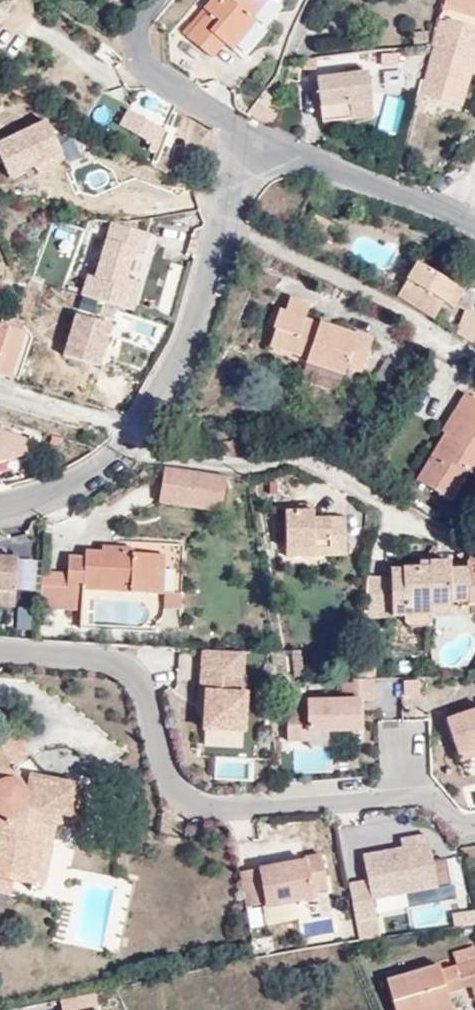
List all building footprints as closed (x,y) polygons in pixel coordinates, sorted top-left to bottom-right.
[(183,34),(212,58),(224,44),(233,51),(258,21),(253,17),(267,0),(211,0),(183,34)] [(423,82),(436,86),(436,90),(455,94),(463,62),(466,63),(470,46),(451,40),(455,24),(473,29),(474,25),(474,0),(444,0),(436,28),(432,46),(423,82)] [(399,52),(400,82),(420,81),(420,52),(399,52)] [(399,54),(383,55),(383,65),(399,64),(399,54)] [(317,58),(303,59),(304,68),(317,68),(317,58)] [(372,117),(369,74),(318,78),(321,122),(372,117)] [(25,87),(10,79),(6,88),(19,96),(25,87)] [(155,153),(163,129),(126,109),(117,125),(150,142),(146,150),(155,153)] [(63,154),(47,123),(0,145),(0,159),(10,180),(36,167),(63,154)] [(66,161),(63,154),(36,167),(39,174),(66,161)] [(106,219),(84,297),(135,311),(157,233),(106,219)] [(417,262),(396,298),(432,320),(443,302),(452,307),(462,290),(417,262)] [(308,304),(289,297),(284,311),(278,310),(271,327),(275,328),(269,345),(306,358),(306,361),(342,374),(344,366),(360,372),(372,338),(355,332),(354,335),(304,319),(308,304)] [(471,343),(474,332),(474,314),(465,310),(455,334),(471,343)] [(74,312),(60,356),(99,369),(113,324),(74,312)] [(0,323),(0,375),(8,377),(23,332),(0,323)] [(474,470),(474,400),(464,394),(447,421),(455,425),(448,437),(444,435),(416,480),(450,501),(467,473),(471,476),(474,470)] [(455,425),(447,421),(440,432),(444,435),(448,437),(455,425)] [(22,470),(30,436),(0,430),(0,465),(22,470)] [(228,442),(227,455),(241,457),(241,442),(228,442)] [(220,512),(226,475),(163,465),(157,502),(220,512)] [(312,512),(298,512),(284,512),(284,548),(313,548),(313,555),(345,554),(344,518),(313,520),(312,512)] [(40,572),(39,607),(80,609),(81,588),(154,593),(157,554),(132,553),(123,553),(124,547),(100,546),(99,551),(84,550),(84,556),(67,556),(66,574),(40,572)] [(313,548),(284,548),(284,556),(313,555),(313,548)] [(430,562),(430,570),(433,570),(432,584),(430,584),(430,617),(449,616),(449,613),(467,613),(467,604),(474,605),(474,548),(466,564),(467,571),(449,571),(450,564),(450,562),(430,562)] [(157,554),(154,593),(163,593),(165,554),(157,554)] [(13,591),(15,559),(0,558),(0,590),(13,591)] [(425,627),(430,621),(430,617),(430,584),(432,584),(433,570),(430,570),(417,570),(391,570),(391,603),(403,604),(403,616),(402,622),(408,627),(425,627)] [(13,591),(0,590),(0,604),(13,605),(13,591)] [(180,595),(163,593),(163,608),(180,608),(180,595)] [(391,616),(403,616),(403,604),(391,603),(391,616)] [(198,749),(244,749),(245,650),(199,650),(198,749)] [(293,677),(301,677),(300,651),(292,651),(293,677)] [(435,679),(411,679),(412,694),(429,694),(435,679)] [(376,680),(334,681),(335,701),(363,701),(363,696),(376,695),(376,680)] [(333,681),(305,682),(306,710),(334,709),(333,681)] [(456,760),(474,753),(474,705),(441,717),(456,760)] [(78,784),(29,773),(31,759),(12,728),(0,736),(0,816),(2,817),(0,827),(0,892),(8,894),(11,881),(24,883),(32,841),(41,844),(48,812),(72,817),(78,784)] [(216,776),(242,778),(243,761),(217,760),(216,776)] [(86,785),(78,784),(72,817),(48,812),(41,844),(32,841),(24,883),(42,888),(52,846),(49,845),(54,823),(77,828),(86,785)] [(348,881),(356,939),(380,936),(374,897),(403,893),(408,927),(445,922),(441,897),(449,896),(444,858),(430,860),(427,840),(360,849),(364,879),(348,881)] [(265,907),(316,898),(315,893),(328,890),(322,855),(259,866),(260,869),(240,872),(247,907),(265,904),(265,907)] [(263,907),(247,910),(253,952),(269,949),(263,907)] [(450,927),(474,925),(474,910),(449,912),(450,927)] [(458,981),(474,976),(474,960),(454,966),(458,981)] [(446,994),(439,970),(437,966),(386,981),(395,1009),(451,1009),(446,994)] [(439,970),(446,994),(461,989),(458,981),(454,966),(439,970)] [(96,994),(61,1001),(63,1009),(99,1009),(96,994)]
